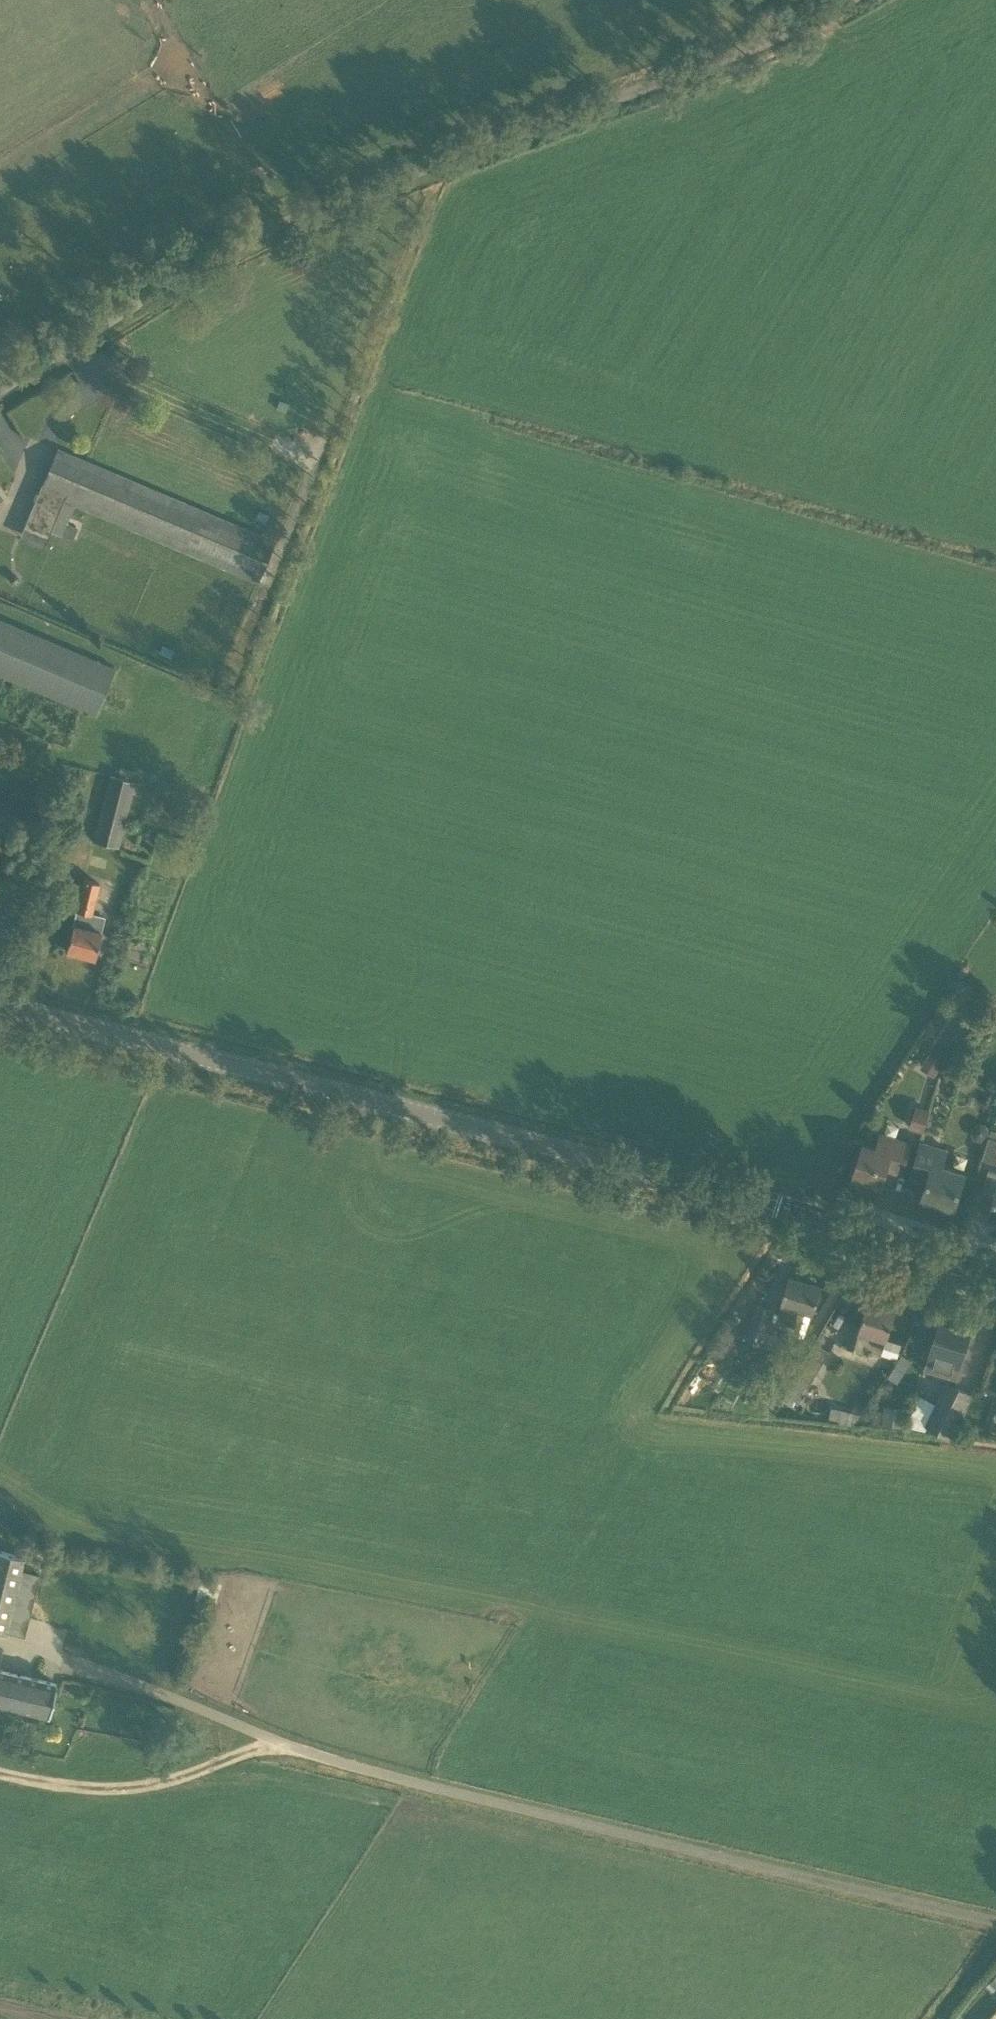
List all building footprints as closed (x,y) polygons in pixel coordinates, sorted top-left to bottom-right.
[(273,541),(57,449),(18,537),(43,547),(50,531),(61,535),(62,533),(73,538),(78,526),(67,522),(74,505),(63,500),(64,498),(257,580),(273,541)] [(115,668),(0,619),(0,674),(96,714),(115,668)] [(123,823),(134,781),(110,775),(93,841),(117,847),(119,838),(123,823)] [(72,923),(65,949),(94,957),(101,930),(100,930),(104,916),(91,912),(99,882),(84,878),(75,909),(76,910),(72,923)] [(928,1052),(922,1068),(937,1073),(943,1057),(928,1052)] [(915,1105),(909,1125),(923,1129),(929,1109),(915,1105)] [(863,1143),(853,1175),(881,1184),(888,1162),(903,1167),(911,1143),(880,1133),(876,1148),(863,1143)] [(989,1136),(982,1158),(995,1162),(995,1138),(989,1136)] [(919,1142),(908,1176),(926,1181),(921,1197),(954,1207),(964,1172),(941,1165),(946,1150),(919,1142)] [(995,1220),(995,1171),(988,1168),(979,1198),(991,1202),(987,1217),(995,1220)] [(821,1286),(789,1276),(781,1303),(783,1304),(778,1320),(792,1325),(797,1308),(813,1313),(821,1286)] [(896,1309),(867,1300),(860,1325),(854,1323),(847,1346),(860,1350),(866,1332),(887,1338),(896,1309)] [(762,1343),(773,1310),(757,1304),(746,1337),(762,1343)] [(927,1367),(940,1371),(957,1376),(959,1370),(970,1331),(939,1322),(931,1349),(932,1349),(927,1367)] [(829,1351),(814,1342),(781,1398),(795,1407),(829,1351)] [(951,1436),(973,1392),(946,1379),(925,1423),(951,1436)] [(882,1425),(892,1426),(905,1427),(906,1407),(884,1405),(882,1425)] [(23,1558),(24,1556),(0,1549),(0,1630),(5,1632),(23,1558)] [(48,1716),(56,1682),(0,1669),(0,1705),(48,1716)]
